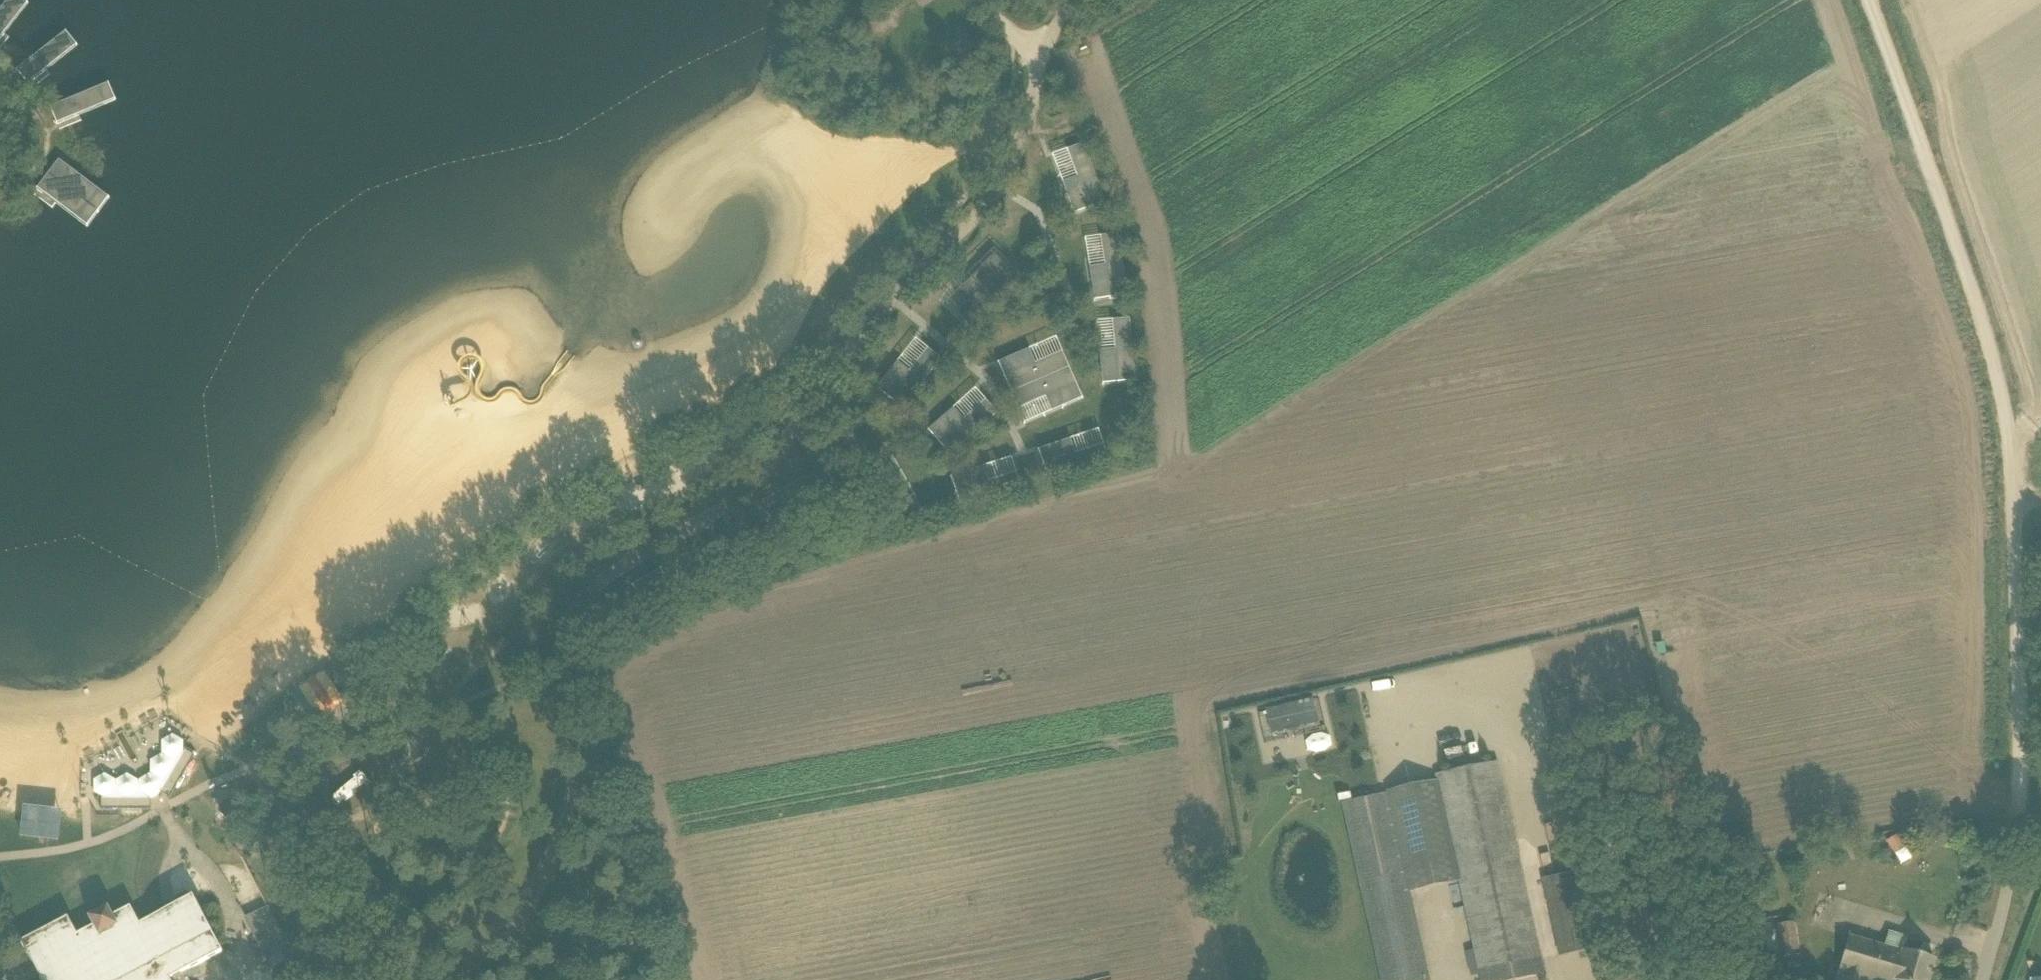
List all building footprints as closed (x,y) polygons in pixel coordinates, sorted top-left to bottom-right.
[(22,11),(9,0),(0,11),(0,39),(1,38),(22,11)] [(39,76),(70,51),(59,37),(33,58),(24,65),(17,71),(28,85),(35,79),(39,76)] [(69,120),(107,104),(101,88),(61,104),(55,107),(51,108),(57,125),(62,123),(69,120)] [(1083,144),(1067,150),(1078,180),(1090,210),(1106,204),(1083,144)] [(101,194),(76,174),(59,161),(48,175),(37,189),(45,195),(81,221),(90,208),(101,194)] [(1118,234),(1101,236),(1106,268),(1110,299),(1128,297),(1118,234)] [(1016,281),(993,257),(981,268),(992,280),(970,300),(957,312),(969,325),(1016,281)] [(1131,319),(1113,320),(1116,352),(1119,384),(1137,382),(1131,319)] [(909,374),(889,399),(903,411),(943,361),(928,349),(909,374)] [(1011,394),(1069,369),(1063,353),(1034,365),(1004,378),(1011,394)] [(1076,384),(1069,369),(1011,394),(1018,410),(1047,397),(1076,384)] [(962,422),(938,443),(950,457),(998,415),(986,401),(962,422)] [(1109,463),(1104,446),(1073,456),(1043,466),(1049,483),(1109,463)] [(986,483),(956,493),(961,510),(1022,491),(1016,474),(986,483)] [(1268,710),(1273,733),(1320,722),(1315,699),(1268,710)] [(105,797),(145,814),(155,790),(172,798),(194,748),(163,735),(141,786),(100,769),(91,790),(105,796),(105,797)] [(1481,979),(1522,979),(1544,975),(1496,762),(1436,775),(1481,979)] [(1387,794),(1342,804),(1381,979),(1428,979),(1409,893),(1387,794)] [(234,821),(239,816),(236,813),(236,807),(232,803),(225,803),(221,807),(221,813),(225,818),(231,818),(234,821)] [(61,835),(61,814),(22,813),(21,835),(61,835)] [(1572,873),(1546,876),(1556,955),(1582,952),(1572,873)] [(39,933),(21,942),(41,979),(171,979),(222,953),(193,897),(139,925),(130,908),(77,936),(68,918),(39,933)] [(267,907),(247,917),(269,960),(281,954),(285,960),(295,955),(267,907)] [(1668,913),(1650,917),(1652,927),(1661,925),(1663,934),(1672,932),(1668,913)] [(1764,922),(1750,922),(1751,937),(1765,936),(1764,922)] [(1837,979),(1928,979),(1934,961),(1904,952),(1908,940),(1888,934),(1884,947),(1849,937),(1838,972),(1839,972),(1837,979)] [(262,959),(225,946),(213,979),(255,979),(262,959)]
